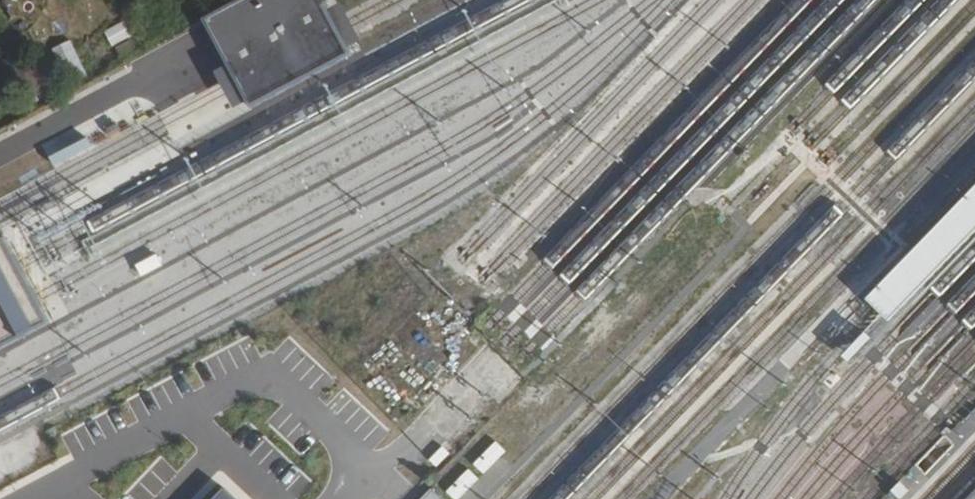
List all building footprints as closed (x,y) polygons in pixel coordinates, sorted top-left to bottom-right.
[(198,20),(233,85),(245,108),(347,53),(344,47),(335,32),(318,0),(235,0),(198,20)] [(335,32),(344,47),(356,41),(347,25),(334,0),(318,0),(335,32)] [(102,30),(120,61),(137,51),(120,21),(102,30)] [(70,39),(51,46),(63,80),(82,73),(70,39)] [(23,72),(34,95),(46,88),(34,66),(23,72)] [(42,324),(30,301),(12,268),(0,245),(0,346),(42,324)] [(39,462),(28,442),(20,428),(0,438),(0,483),(39,462)] [(428,486),(415,498),(442,498),(428,486)] [(228,489),(218,498),(240,498),(228,489)]
